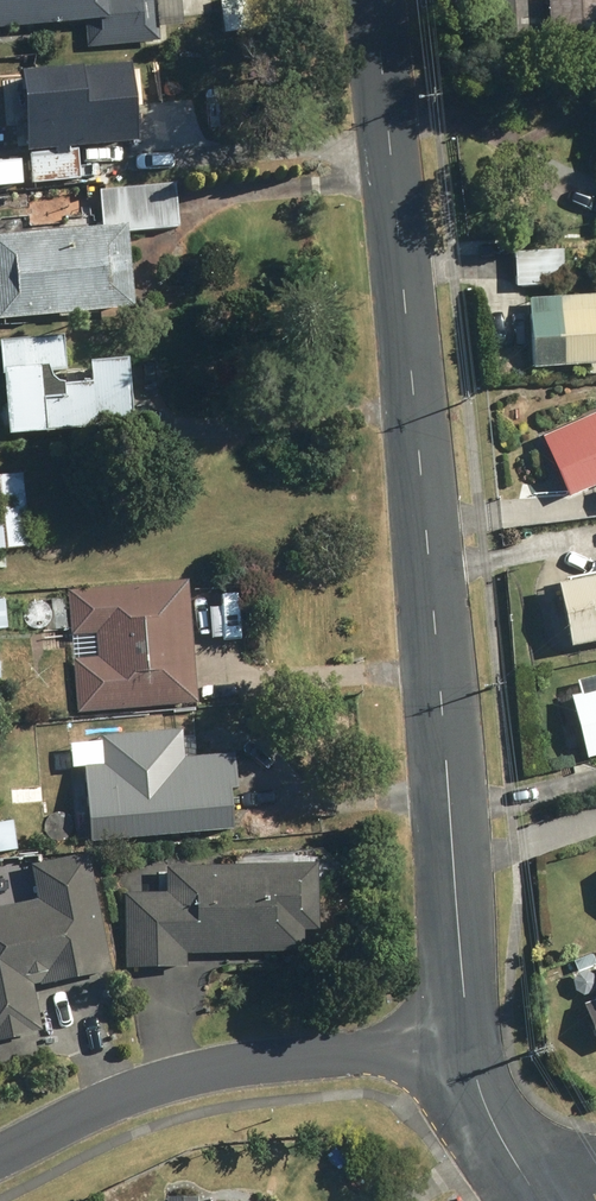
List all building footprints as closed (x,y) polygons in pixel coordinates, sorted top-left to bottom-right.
[(84,25),(86,49),(157,44),(153,0),(0,0),(0,30),(84,25)] [(484,44),(543,41),(543,45),(548,45),(549,70),(595,68),(595,0),(482,0),(484,44)] [(126,67),(16,78),(26,182),(78,177),(75,151),(134,145),(126,67)] [(0,239),(0,322),(130,312),(124,236),(176,232),(173,187),(96,193),(99,231),(24,237),(22,218),(0,219),(0,234),(0,239)] [(564,255),(515,256),(515,266),(516,289),(560,287),(565,287),(564,255)] [(527,302),(530,370),(587,368),(587,378),(595,378),(595,300),(527,302)] [(1,376),(0,377),(0,415),(3,445),(126,432),(120,365),(85,369),(87,389),(57,392),(52,390),(48,386),(44,381),(42,376),(63,374),(60,337),(0,344),(0,368),(1,376)] [(540,440),(566,501),(595,489),(595,416),(540,440)] [(19,477),(0,479),(0,553),(27,550),(19,477)] [(553,591),(566,655),(595,649),(595,582),(553,591)] [(185,584),(66,592),(75,714),(194,706),(185,584)] [(578,698),(571,700),(571,702),(586,762),(595,759),(595,694),(578,698)] [(97,741),(97,746),(81,747),(87,844),(228,834),(226,796),(232,796),(230,758),(180,761),(178,735),(97,741)] [(0,825),(0,856),(12,854),(9,824),(0,825)] [(0,910),(0,1042),(38,1034),(29,987),(36,985),(37,989),(107,976),(84,859),(28,870),(34,904),(0,910)] [(313,938),(313,871),(163,870),(163,897),(123,897),(123,970),(183,970),(183,958),(298,958),(298,938),(313,938)] [(582,1007),(595,1048),(595,1002),(582,1007)]
